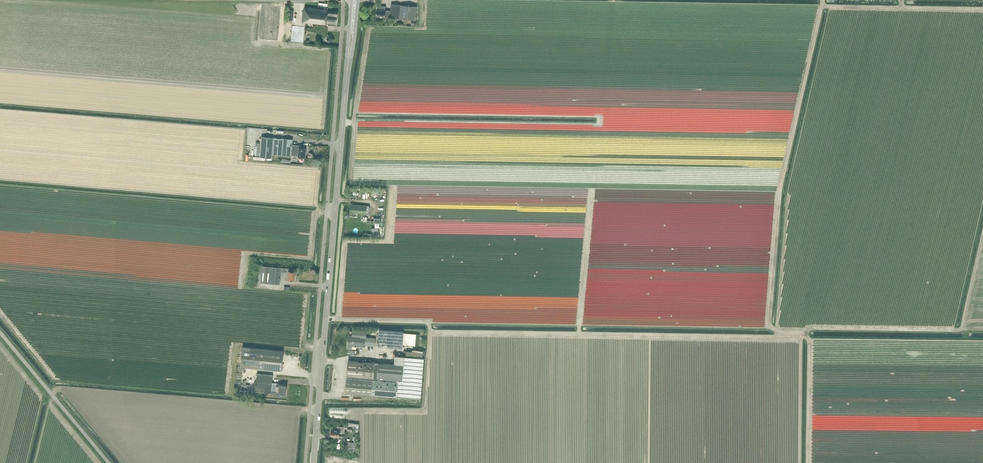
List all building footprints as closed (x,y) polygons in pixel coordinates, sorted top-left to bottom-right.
[(323,9),(324,3),(320,3),(320,8),(307,7),(307,4),(306,4),(305,11),(304,11),(303,22),(326,25),(327,22),(336,23),(337,13),(328,12),(328,9),(323,9)] [(415,20),(417,6),(391,4),(391,11),(385,10),(386,6),(377,5),(376,16),(384,17),(390,17),(415,20)] [(304,27),(293,26),(291,41),(302,43),(304,27)] [(327,38),(329,42),(335,39),(332,32),(327,35),(328,37),(327,38)] [(283,139),(262,137),(260,157),(273,158),(273,154),(282,154),(281,156),(283,156),(283,157),(289,157),(290,155),(291,155),(292,152),(295,152),(295,149),(299,149),(298,156),(305,157),(306,148),(301,148),(301,145),(292,145),(292,139),(283,139)] [(366,205),(355,204),(351,204),(350,212),(365,213),(366,205)] [(382,214),(374,213),(372,221),(376,222),(376,224),(380,224),(382,214)] [(378,228),(372,228),(372,234),(368,233),(368,237),(378,237),(378,228)] [(262,270),(260,282),(270,283),(279,283),(280,271),(281,267),(271,266),(262,266),(262,270)] [(284,267),(284,271),(289,272),(288,279),(295,279),(295,271),(290,270),(290,268),(284,267)] [(366,332),(355,331),(353,330),(352,335),(348,335),(348,340),(347,340),(347,348),(352,348),(352,345),(359,346),(360,337),(365,337),(365,342),(365,344),(375,345),(376,337),(366,337),(366,332)] [(419,334),(407,333),(406,344),(418,345),(419,334)] [(280,371),(283,350),(242,346),(240,367),(280,371)] [(395,355),(394,362),(394,364),(404,365),(402,380),(397,379),(396,396),(421,398),(424,358),(395,355)] [(394,364),(355,361),(348,360),(346,392),(396,396),(397,379),(402,380),(404,365),(394,364)] [(256,380),(255,391),(270,392),(271,389),(276,390),(276,386),(279,386),(279,393),(278,397),(282,397),(283,396),(283,394),(285,394),(286,385),(280,384),(271,383),(272,374),(257,373),(256,380)] [(342,432),(342,426),(337,426),(337,429),(331,429),(331,435),(339,435),(339,432),(342,432)] [(358,443),(349,442),(348,449),(357,451),(358,443)]
